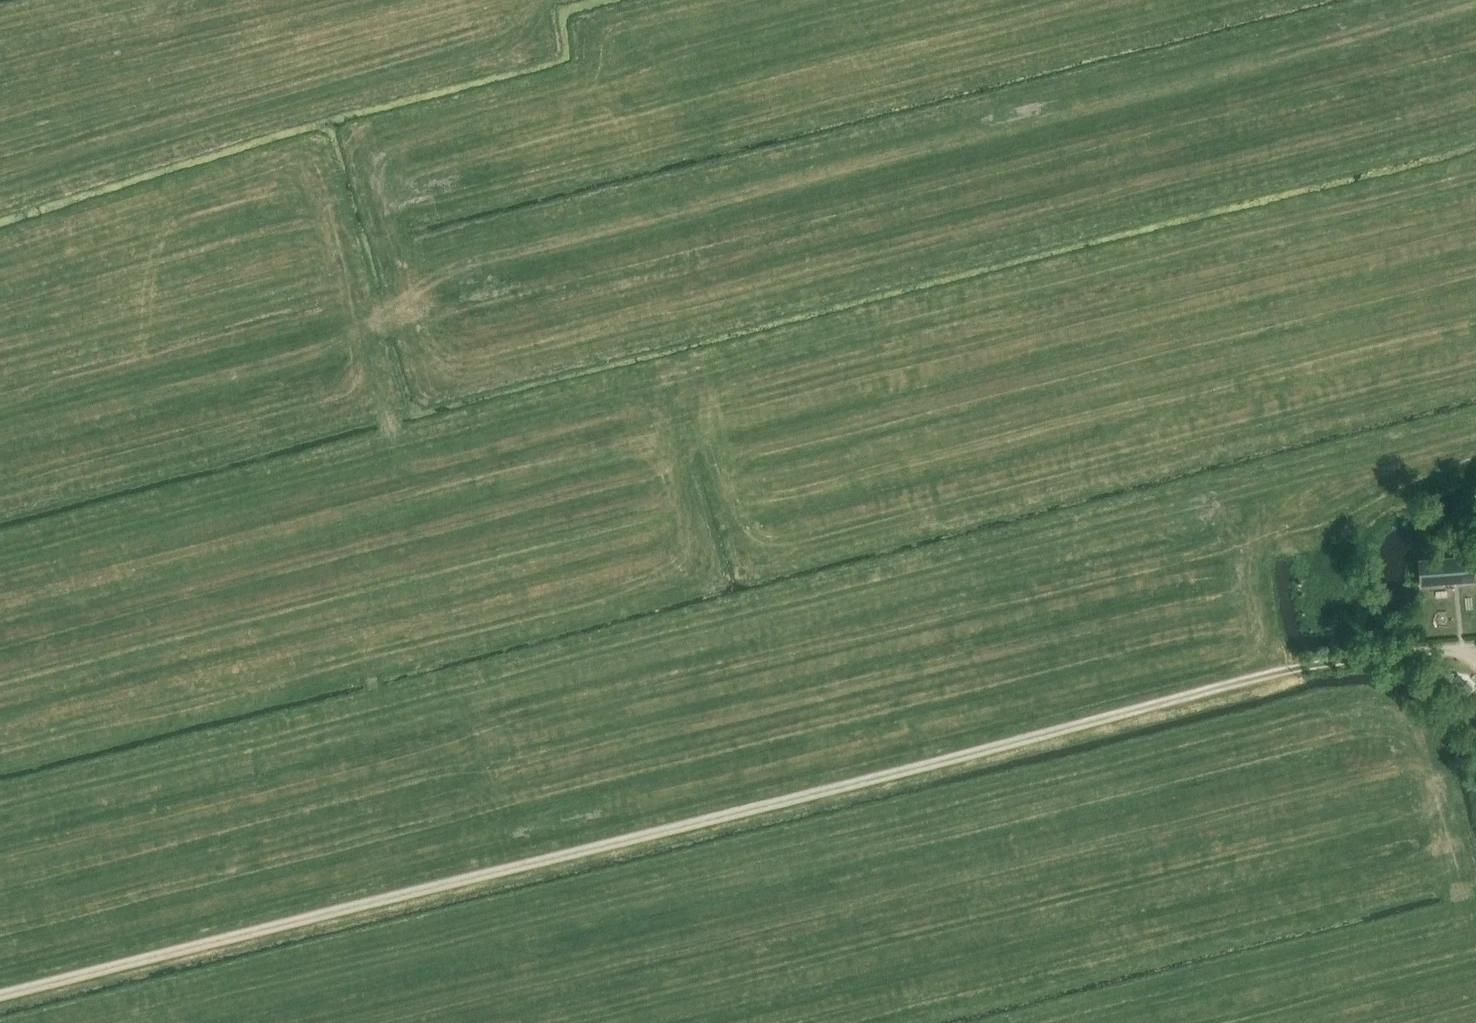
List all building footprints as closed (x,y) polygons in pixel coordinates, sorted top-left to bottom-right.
[(1462,578),(1460,557),(1455,558),(1455,557),(1426,559),(1428,581),(1458,579),(1462,578)] [(1463,701),(1473,689),(1458,676),(1447,688),(1463,701)]
